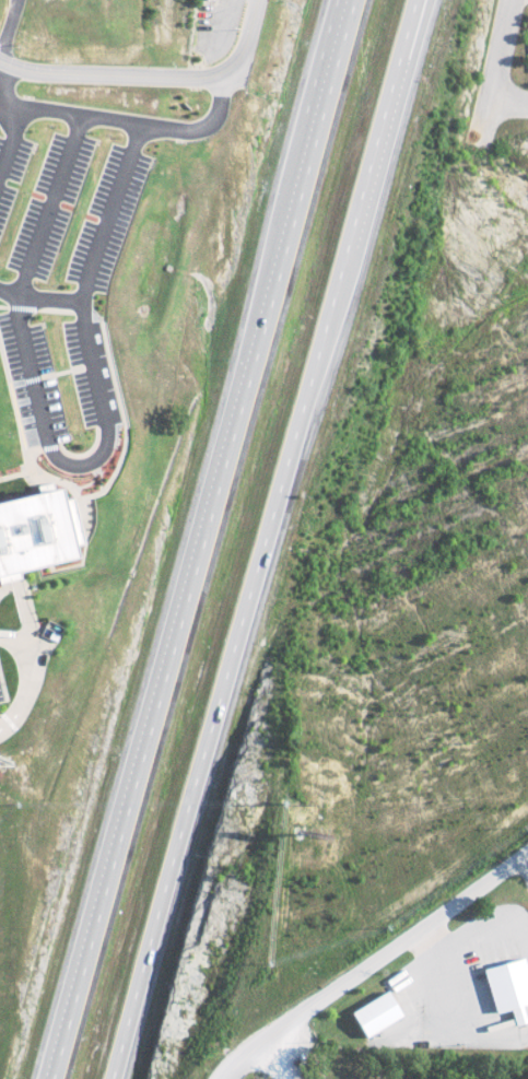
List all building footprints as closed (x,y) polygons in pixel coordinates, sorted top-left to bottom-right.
[(28,580),(112,564),(98,496),(67,483),(0,497),(0,586),(28,580)] [(521,956),(480,967),(492,1013),(508,1009),(512,1025),(525,1022),(521,1004),(527,1002),(527,983),(521,956)] [(347,1011),(361,1037),(400,1016),(385,989),(347,1011)]
